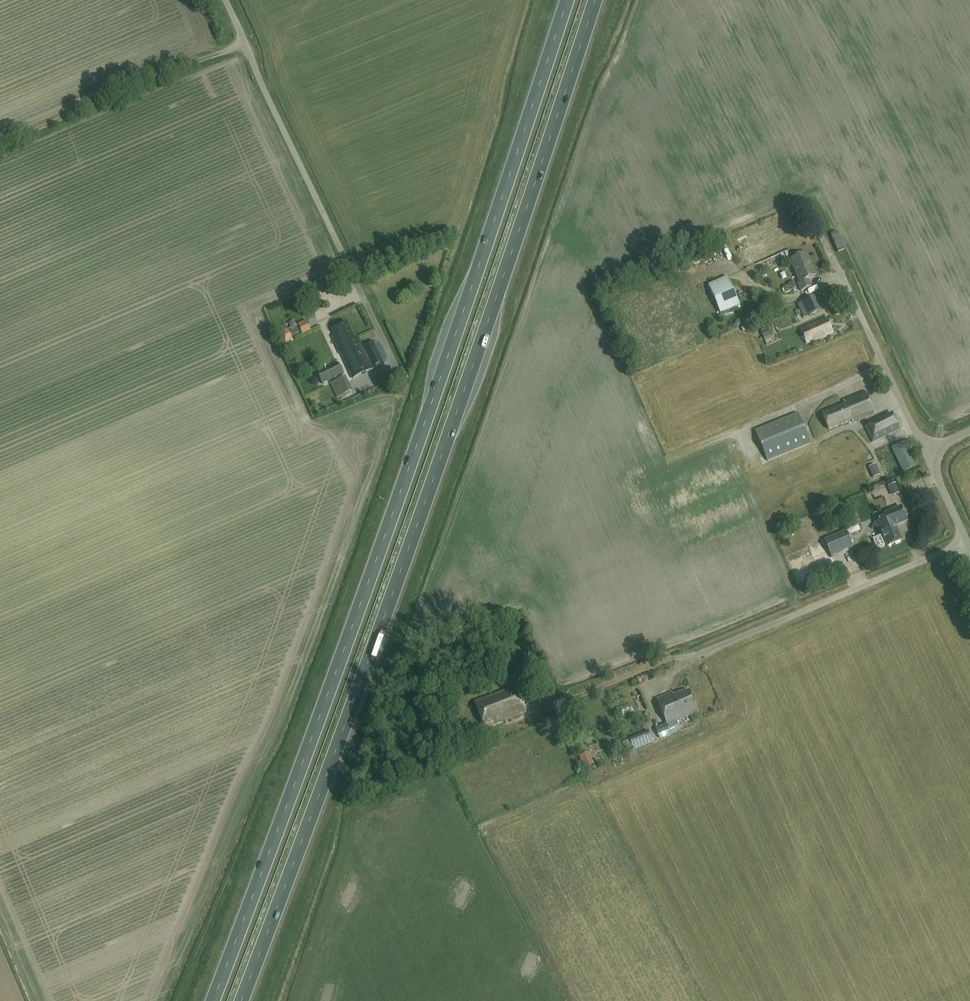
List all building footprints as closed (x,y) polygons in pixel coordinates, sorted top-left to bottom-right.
[(816,276),(806,253),(790,260),(800,283),(798,284),(801,291),(811,287),(808,280),(816,276)] [(738,301),(727,277),(695,291),(707,320),(744,304),(742,299),(738,301)] [(821,311),(815,296),(797,304),(803,318),(821,311)] [(833,333),(827,318),(800,329),(806,344),(833,333)] [(311,331),(306,321),(294,326),(296,332),(300,330),(302,334),(311,331)] [(355,338),(347,322),(331,330),(334,336),(333,337),(352,379),(373,369),(358,337),(355,338)] [(292,339),(287,329),(278,333),(282,343),(292,339)] [(375,343),(367,345),(369,355),(377,353),(375,343)] [(376,366),(384,363),(380,354),(372,357),(376,366)] [(343,375),(338,363),(317,373),(322,385),(343,375)] [(355,397),(346,377),(330,384),(335,396),(340,394),(343,402),(355,397)] [(875,414),(866,392),(843,401),(845,405),(822,414),(828,430),(852,421),(852,423),(875,414)] [(322,416),(339,409),(337,402),(319,409),(322,416)] [(810,444),(797,413),(754,431),(767,462),(810,444)] [(899,430),(892,414),(865,427),(872,443),(899,430)] [(894,447),(892,441),(879,447),(893,476),(916,466),(905,442),(894,447)] [(698,466),(690,469),(692,477),(701,475),(698,466)] [(866,522),(874,517),(869,508),(861,512),(866,522)] [(907,522),(901,508),(884,514),(886,519),(875,523),(881,537),(882,536),(887,547),(902,541),(895,527),(907,522)] [(845,527),(846,530),(824,540),(831,556),(853,547),(848,536),(858,531),(856,526),(851,528),(850,525),(845,527)] [(798,554),(796,555),(804,573),(806,572),(809,580),(823,574),(816,558),(824,555),(823,554),(819,544),(819,543),(811,546),(812,548),(798,554)] [(526,713),(516,689),(504,694),(503,691),(474,703),(485,729),(526,713)] [(698,712),(690,693),(683,696),(682,693),(673,697),(672,695),(656,702),(667,726),(698,712)] [(666,727),(665,725),(656,728),(660,739),(671,735),(667,727),(666,727)] [(654,742),(650,731),(623,743),(628,754),(654,742)]
